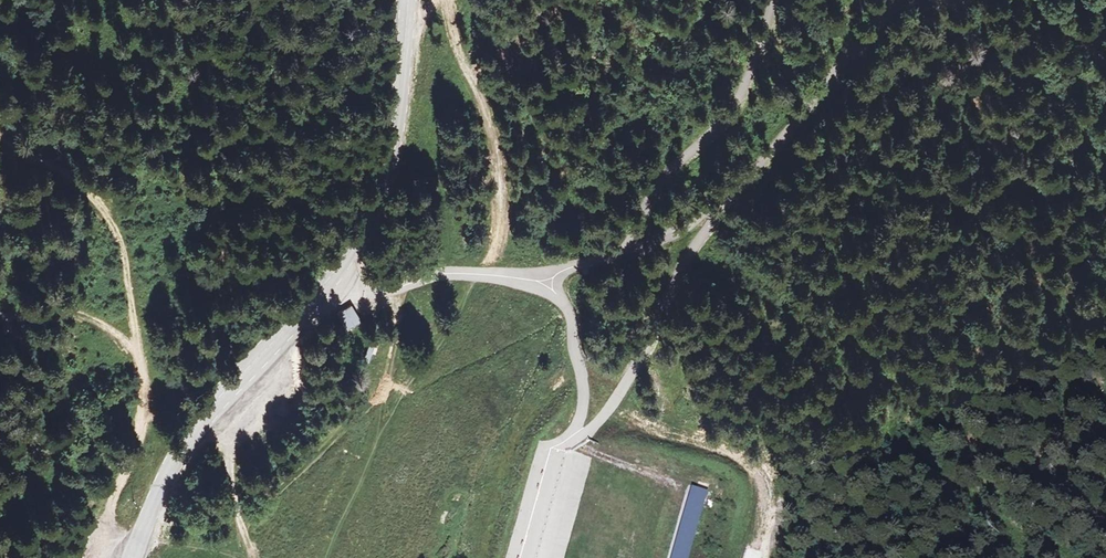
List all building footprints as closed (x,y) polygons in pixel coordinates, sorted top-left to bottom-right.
[(704,488),(689,484),(670,557),(686,557),(704,488)]
